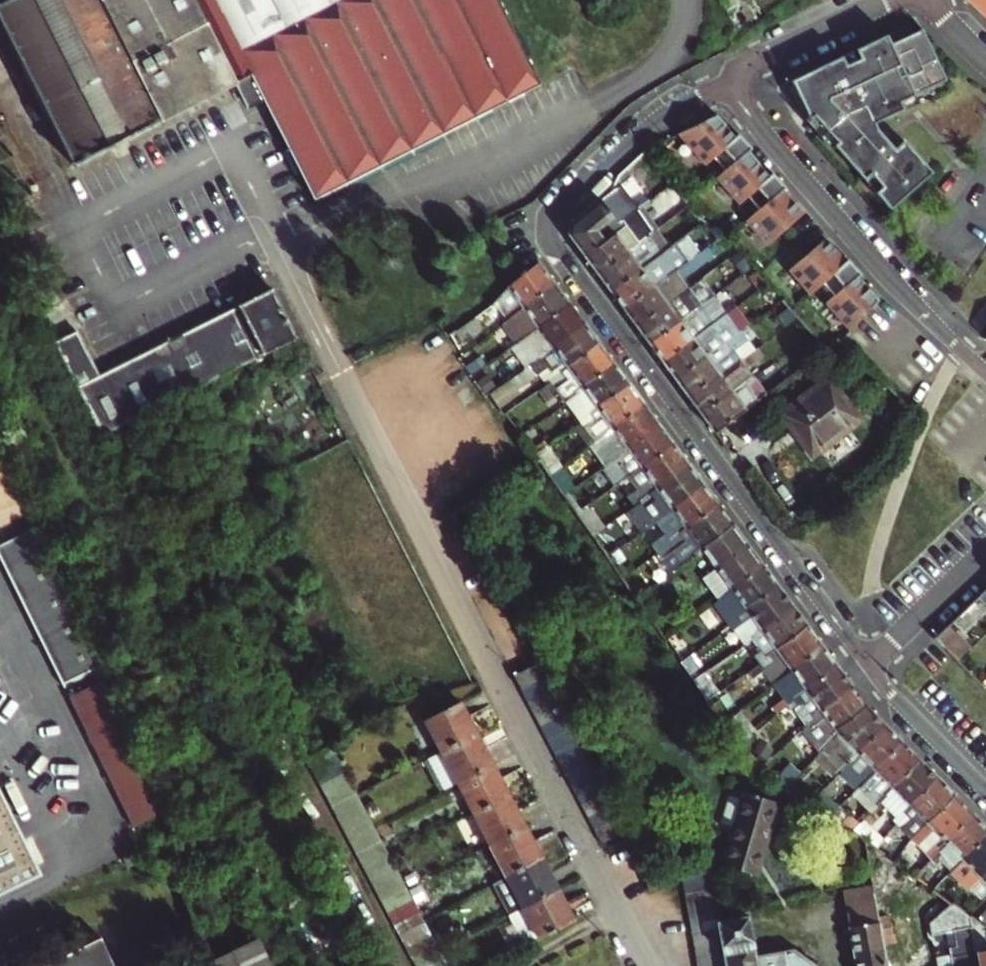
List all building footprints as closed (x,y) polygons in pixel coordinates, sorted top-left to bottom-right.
[(78,160),(234,82),(252,74),(264,98),(314,197),(540,83),(521,46),(525,44),(513,17),(508,19),(498,0),(0,0),(0,11),(78,160)] [(985,15),(985,0),(970,0),(985,15)] [(902,101),(948,79),(922,29),(891,44),(887,35),(806,72),(810,82),(798,88),(811,117),(814,116),(840,139),(836,142),(866,177),(872,172),(883,186),(878,191),(891,207),(932,173),(905,142),(897,149),(879,128),(876,122),(905,108),(902,101)] [(810,82),(806,72),(791,79),(795,89),(798,88),(810,82)] [(252,74),(234,82),(246,107),(264,98),(252,74)] [(717,114),(679,131),(704,162),(710,156),(723,171),(717,176),(738,201),(745,195),(757,210),(745,220),(765,244),(802,211),(782,188),(785,185),(772,171),(768,174),(757,163),(758,162),(748,150),(751,147),(738,132),(734,136),(717,114)] [(679,181),(644,205),(659,227),(694,203),(679,181)] [(624,212),(609,191),(571,223),(569,235),(585,256),(623,228),(620,224),(615,218),(624,212)] [(623,228),(585,256),(597,274),(645,239),(647,241),(651,238),(648,233),(633,213),(620,224),(623,228)] [(699,235),(694,228),(662,252),(666,258),(667,259),(699,235)] [(662,252),(651,238),(647,241),(645,239),(597,274),(610,291),(658,256),(661,261),(666,258),(662,252)] [(826,304),(850,332),(878,301),(857,278),(861,274),(848,259),(845,262),(826,239),(789,272),(807,294),(819,283),(832,299),(826,304)] [(714,254),(708,247),(676,271),(679,275),(681,278),(714,254)] [(671,274),(674,278),(679,275),(676,271),(667,259),(666,258),(661,261),(658,256),(610,291),(624,309),(671,274)] [(523,305),(555,281),(537,257),(506,280),(503,283),(491,305),(481,313),(457,331),(465,343),(485,329),(483,326),(492,319),(490,316),(500,309),(508,304),(514,312),(507,319),(494,329),(497,333),(527,311),(523,305)] [(683,290),(674,278),(671,274),(624,309),(636,326),(684,292),(683,290)] [(509,349),(512,346),(519,341),(523,346),(535,338),(530,330),(569,301),(555,281),(523,305),(527,311),(497,333),(509,349)] [(700,312),(704,309),(700,304),(704,300),(692,283),(687,287),(691,293),(687,295),(684,292),(636,326),(649,344),(697,309),(700,312)] [(691,293),(687,287),(683,290),(684,292),(687,295),(691,293)] [(272,288),(199,322),(225,372),(297,337),(272,288)] [(704,300),(712,310),(719,304),(712,295),(704,300)] [(707,314),(712,310),(704,300),(700,304),(704,309),(707,314)] [(519,341),(512,346),(527,367),(546,353),(545,351),(584,321),(569,301),(530,330),(535,338),(523,346),(519,341)] [(500,309),(507,319),(514,312),(508,304),(500,309)] [(649,344),(662,361),(710,326),(713,330),(717,327),(713,322),(707,314),(704,309),(700,312),(697,309),(649,344)] [(599,342),(584,321),(545,351),(546,353),(527,367),(516,374),(523,384),(546,367),(554,377),(549,380),(554,386),(565,378),(559,371),(599,342)] [(100,431),(222,374),(198,324),(100,371),(77,327),(53,339),(100,431)] [(710,326),(662,361),(676,380),(723,344),(727,349),(731,346),(727,341),(717,327),(713,330),(710,326)] [(740,332),(727,341),(731,346),(727,349),(723,344),(676,380),(688,397),(736,361),(740,366),(744,363),(741,360),(734,351),(747,342),(740,332)] [(554,386),(549,380),(539,389),(547,399),(557,392),(564,402),(577,392),(583,388),(581,385),(614,361),(599,342),(559,371),(565,378),(554,386)] [(757,348),(741,360),(744,363),(740,366),(736,361),(688,397),(701,414),(745,382),(749,387),(753,384),(749,379),(753,376),(746,367),(762,355),(757,348)] [(629,382),(614,361),(581,385),(583,388),(577,392),(583,401),(570,410),(579,422),(583,426),(595,418),(590,411),(629,382)] [(757,381),(755,379),(753,376),(749,379),(753,384),(757,381)] [(857,422),(827,381),(779,414),(809,455),(857,422)] [(644,402),(629,382),(590,411),(595,418),(583,426),(594,442),(606,433),(607,433),(605,430),(612,426),(644,402)] [(754,394),(749,387),(745,382),(701,414),(714,432),(766,394),(762,388),(754,394)] [(583,401),(577,392),(564,402),(570,410),(583,401)] [(644,402),(612,426),(627,446),(659,423),(644,402)] [(576,431),(583,426),(579,422),(573,426),(576,431)] [(641,466),(674,442),(659,423),(627,446),(619,451),(622,454),(621,455),(624,460),(614,467),(611,462),(594,475),(603,486),(624,470),(628,475),(634,471),(641,466)] [(594,442),(583,426),(576,431),(588,446),(594,442)] [(606,433),(619,451),(627,446),(612,426),(605,430),(607,433),(606,433)] [(656,486),(688,462),(674,442),(641,466),(656,486)] [(31,512),(0,445),(0,527),(31,512)] [(561,466),(546,446),(535,454),(539,461),(550,475),(561,466)] [(621,455),(611,462),(614,467),(624,460),(621,455)] [(703,482),(688,462),(656,486),(671,506),(703,482)] [(634,471),(649,491),(656,486),(641,466),(634,471)] [(718,503),(703,482),(671,506),(666,510),(667,512),(663,515),(672,527),(663,534),(669,543),(674,549),(685,541),(678,532),(686,526),(718,503)] [(655,498),(651,494),(641,501),(645,506),(655,498)] [(733,523),(718,503),(686,526),(701,547),(733,523)] [(604,526),(591,509),(580,517),(593,535),(604,526)] [(748,543),(733,523),(701,547),(716,567),(748,543)] [(67,674),(99,658),(33,524),(1,539),(67,674)] [(619,547),(605,528),(604,526),(593,535),(607,555),(619,547)] [(660,550),(669,543),(663,534),(653,542),(660,550)] [(759,558),(748,543),(716,567),(731,587),(763,564),(759,558)] [(631,563),(619,547),(607,555),(619,572),(631,563)] [(763,564),(731,587),(746,607),(777,583),(763,564)] [(704,589),(715,581),(711,575),(700,583),(704,589)] [(719,586),(715,581),(704,589),(707,594),(719,586)] [(793,603),(777,583),(746,607),(739,612),(740,615),(743,619),(733,626),(737,632),(744,626),(750,635),(793,603)] [(734,606),(726,595),(725,596),(709,608),(717,618),(734,606)] [(808,625),(793,603),(750,635),(752,637),(766,656),(808,625)] [(740,615),(730,623),(733,626),(743,619),(740,615)] [(737,632),(733,626),(730,623),(723,629),(729,637),(737,632)] [(808,625),(766,656),(769,660),(761,666),(758,662),(748,669),(757,682),(777,666),(783,674),(823,644),(808,625)] [(968,647),(946,626),(935,636),(957,658),(968,647)] [(752,637),(744,643),(758,662),(766,656),(752,637)] [(790,705),(794,710),(804,702),(798,694),(838,664),(823,644),(783,674),(784,676),(774,684),(785,698),(772,708),(778,714),(790,705)] [(522,688),(545,676),(537,662),(514,674),(522,688)] [(804,702),(794,710),(798,716),(808,708),(811,712),(813,714),(853,685),(838,664),(798,694),(804,702)] [(719,691),(705,672),(696,678),(710,697),(719,691)] [(552,688),(545,676),(522,688),(528,701),(552,688)] [(168,810),(105,680),(73,695),(136,826),(168,810)] [(868,705),(853,685),(813,714),(818,721),(806,730),(824,750),(825,749),(829,753),(839,743),(835,739),(840,734),(836,729),(868,705)] [(559,701),(552,688),(528,701),(535,714),(559,701)] [(441,749),(477,731),(461,701),(426,719),(441,749)] [(566,713),(559,701),(535,714),(542,726),(566,713)] [(781,733),(811,712),(808,708),(798,716),(794,710),(790,705),(778,714),(771,719),(781,733)] [(849,757),(885,722),(868,705),(836,729),(840,734),(835,739),(839,743),(829,753),(825,749),(824,750),(815,759),(824,768),(831,762),(838,769),(849,757)] [(574,726),(566,713),(542,726),(548,739),(574,726)] [(902,739),(885,722),(849,757),(857,765),(846,775),(857,787),(862,792),(873,782),(867,775),(902,739)] [(581,738),(574,726),(548,739),(555,751),(581,738)] [(441,749),(457,780),(493,762),(477,731),(441,749)] [(588,751),(581,738),(555,751),(562,765),(588,751)] [(890,785),(919,757),(902,739),(867,775),(873,782),(880,775),(890,785)] [(312,770),(338,757),(330,743),(306,758),(312,770)] [(569,778),(595,764),(588,751),(562,765),(569,778)] [(318,782),(344,769),(338,757),(312,770),(318,782)] [(903,810),(909,804),(938,775),(919,757),(890,785),(885,790),(887,792),(879,799),(897,816),(894,820),(897,823),(901,827),(911,818),(903,810)] [(474,812),(509,793),(493,762),(457,780),(474,812)] [(575,790),(602,776),(599,771),(595,764),(569,778),(575,790)] [(325,794),(350,780),(344,769),(318,782),(325,794)] [(926,822),(955,793),(938,775),(909,804),(926,822)] [(582,804),(608,790),(602,776),(575,790),(582,804)] [(356,792),(350,780),(325,794),(331,805),(356,792)] [(855,799),(862,792),(857,787),(851,794),(855,799)] [(42,875),(0,789),(0,896),(42,875)] [(589,815),(613,802),(608,790),(582,804),(589,815)] [(337,817),(362,804),(356,793),(356,792),(331,805),(337,817)] [(474,812),(490,843),(526,825),(509,793),(474,812)] [(819,793),(810,801),(831,817),(836,810),(838,807),(819,793)] [(973,811),(955,793),(926,822),(944,839),(973,811)] [(778,804),(748,795),(727,868),(756,877),(778,804)] [(619,817),(613,802),(589,815),(596,829),(619,817)] [(343,829),(369,816),(362,804),(337,817),(343,829)] [(836,810),(831,817),(841,824),(845,817),(836,810)] [(961,857),(985,833),(985,824),(973,811),(944,839),(961,857)] [(349,841),(375,828),(373,824),(369,816),(343,829),(349,841)] [(625,830),(619,817),(596,829),(602,842),(625,830)] [(915,822),(911,818),(901,827),(905,831),(915,822)] [(901,827),(897,823),(885,834),(894,842),(905,831),(901,827)] [(861,824),(853,832),(864,841),(867,843),(876,834),(861,824)] [(506,874),(542,856),(526,825),(490,843),(506,874)] [(356,853),(381,839),(375,828),(349,841),(356,853)] [(961,857),(979,875),(985,868),(985,833),(961,857)] [(362,864),(387,851),(381,839),(356,853),(362,864)] [(930,857),(933,861),(943,852),(939,848),(930,857)] [(368,877),(394,863),(390,855),(387,851),(362,864),(368,877)] [(933,861),(940,867),(949,858),(943,852),(933,861)] [(916,853),(901,868),(910,874),(924,860),(916,853)] [(492,881),(508,913),(558,887),(542,856),(506,874),(492,881)] [(930,877),(940,867),(933,861),(930,857),(920,867),(930,877)] [(400,875),(394,863),(368,877),(375,889),(400,875)] [(685,893),(712,888),(709,871),(683,879),(685,893)] [(381,900),(406,887),(406,886),(400,875),(375,889),(381,900)] [(980,887),(975,882),(967,890),(972,895),(980,887)] [(953,904),(964,893),(957,885),(943,899),(950,904),(951,903),(953,904)] [(381,900),(387,912),(412,899),(406,887),(381,900)] [(558,887),(508,913),(525,945),(574,919),(558,887)] [(967,890),(964,893),(953,904),(968,914),(974,918),(985,907),(985,893),(980,887),(972,895),(967,890)] [(715,901),(712,888),(685,893),(688,906),(715,901)] [(873,895),(842,900),(854,965),(885,965),(873,895)] [(412,899),(387,912),(393,924),(419,911),(412,899)] [(717,915),(715,901),(688,906),(690,920),(717,915)] [(951,903),(950,904),(930,933),(952,929),(955,946),(948,947),(952,965),(985,965),(985,927),(974,918),(968,914),(951,903)] [(974,918),(985,927),(985,907),(974,918)] [(393,924),(399,936),(425,922),(422,917),(419,911),(393,924)] [(241,912),(198,929),(212,964),(257,945),(241,912)] [(718,922),(717,915),(690,920),(693,933),(720,928),(718,922)] [(794,949),(754,955),(748,917),(718,922),(720,928),(722,942),(724,955),(726,965),(818,965),(794,949)] [(425,922),(399,936),(406,948),(431,934),(425,922)] [(722,942),(720,928),(693,933),(695,947),(722,942)] [(412,960),(437,945),(431,934),(406,948),(412,960)] [(45,965),(116,965),(102,938),(45,965)] [(697,959),(724,955),(722,942),(695,947),(697,959)] [(212,964),(213,965),(267,965),(257,945),(212,964)] [(412,960),(415,965),(429,965),(444,958),(439,949),(437,945),(412,960)] [(724,955),(697,959),(699,965),(726,965),(724,955)] [(444,958),(429,965),(448,965),(444,958)]
